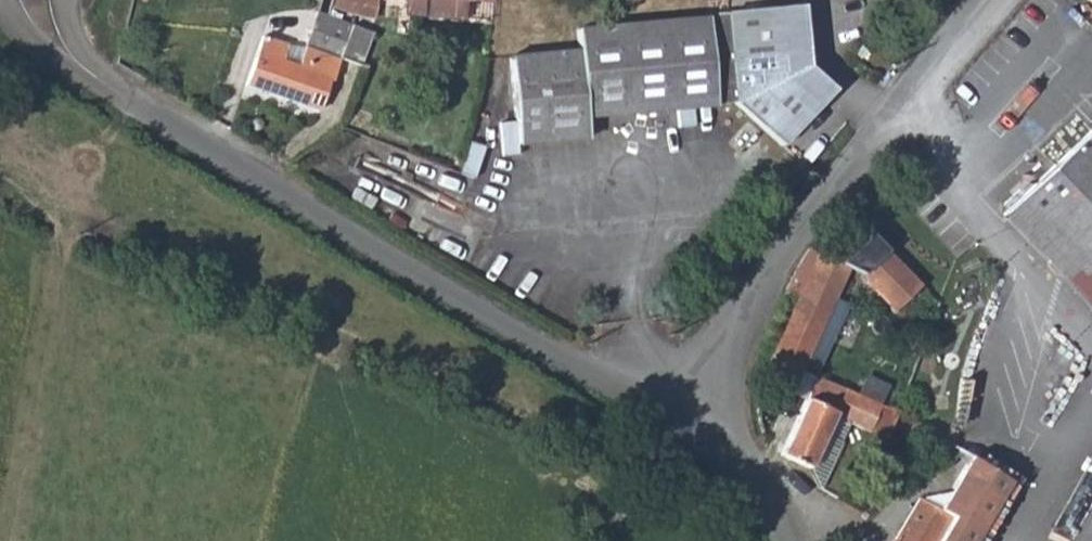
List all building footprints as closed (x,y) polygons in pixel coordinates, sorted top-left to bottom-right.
[(706,19),(714,107),(733,105),(782,147),(830,92),(803,69),(798,7),(706,16),(706,19)] [(341,57),(360,63),(371,29),(326,15),(324,14),(314,12),(302,49),(297,65),(279,60),(285,43),(259,36),(244,84),(318,108),(328,78),(333,79),(341,57)] [(714,107),(706,19),(577,31),(579,52),(510,59),(515,123),(498,125),(501,157),(519,156),(518,144),(587,139),(585,117),(714,107)] [(302,49),(285,43),(279,60),(297,65),(302,49)] [(860,59),(853,53),(846,61),(853,67),(860,59)] [(1023,191),(1091,260),(1091,124),(1023,191)] [(1023,191),(1002,211),(1091,302),(1091,260),(1023,191)] [(830,261),(809,249),(784,293),(797,300),(771,355),(802,369),(818,335),(849,269),(867,278),(876,257),(847,227),(830,261)] [(828,339),(818,335),(802,369),(812,373),(828,339)] [(790,394),(802,369),(771,355),(760,379),(790,394)] [(870,430),(881,403),(825,379),(822,387),(813,384),(782,455),(810,468),(824,434),(833,414),(850,421),(870,430)] [(883,436),(895,410),(881,403),(870,430),(883,436)] [(841,442),(850,421),(833,414),(824,434),(841,442)] [(891,540),(974,540),(1011,481),(971,455),(966,452),(936,508),(915,497),(913,501),(891,540)]
